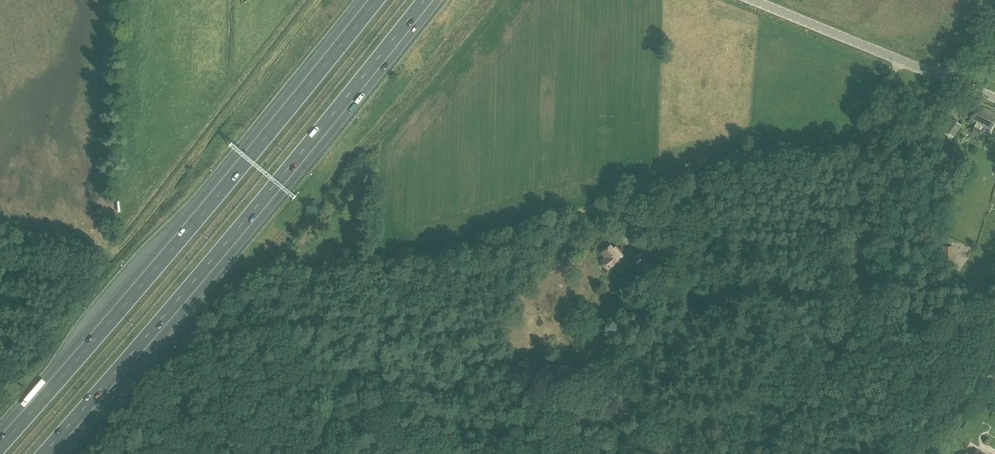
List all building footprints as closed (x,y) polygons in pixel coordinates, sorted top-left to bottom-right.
[(969,120),(990,130),(994,120),(994,113),(985,108),(984,109),(977,105),(969,120)] [(961,125),(951,118),(943,130),(953,137),(961,125)] [(981,130),(974,126),(971,133),(978,137),(981,130)] [(656,240),(652,243),(651,249),(657,256),(664,249),(656,240)] [(614,264),(624,256),(616,246),(614,248),(611,244),(601,252),(605,257),(601,260),(608,270),(615,265),(614,264)] [(645,263),(649,260),(654,256),(647,247),(633,259),(640,267),(645,263)]
